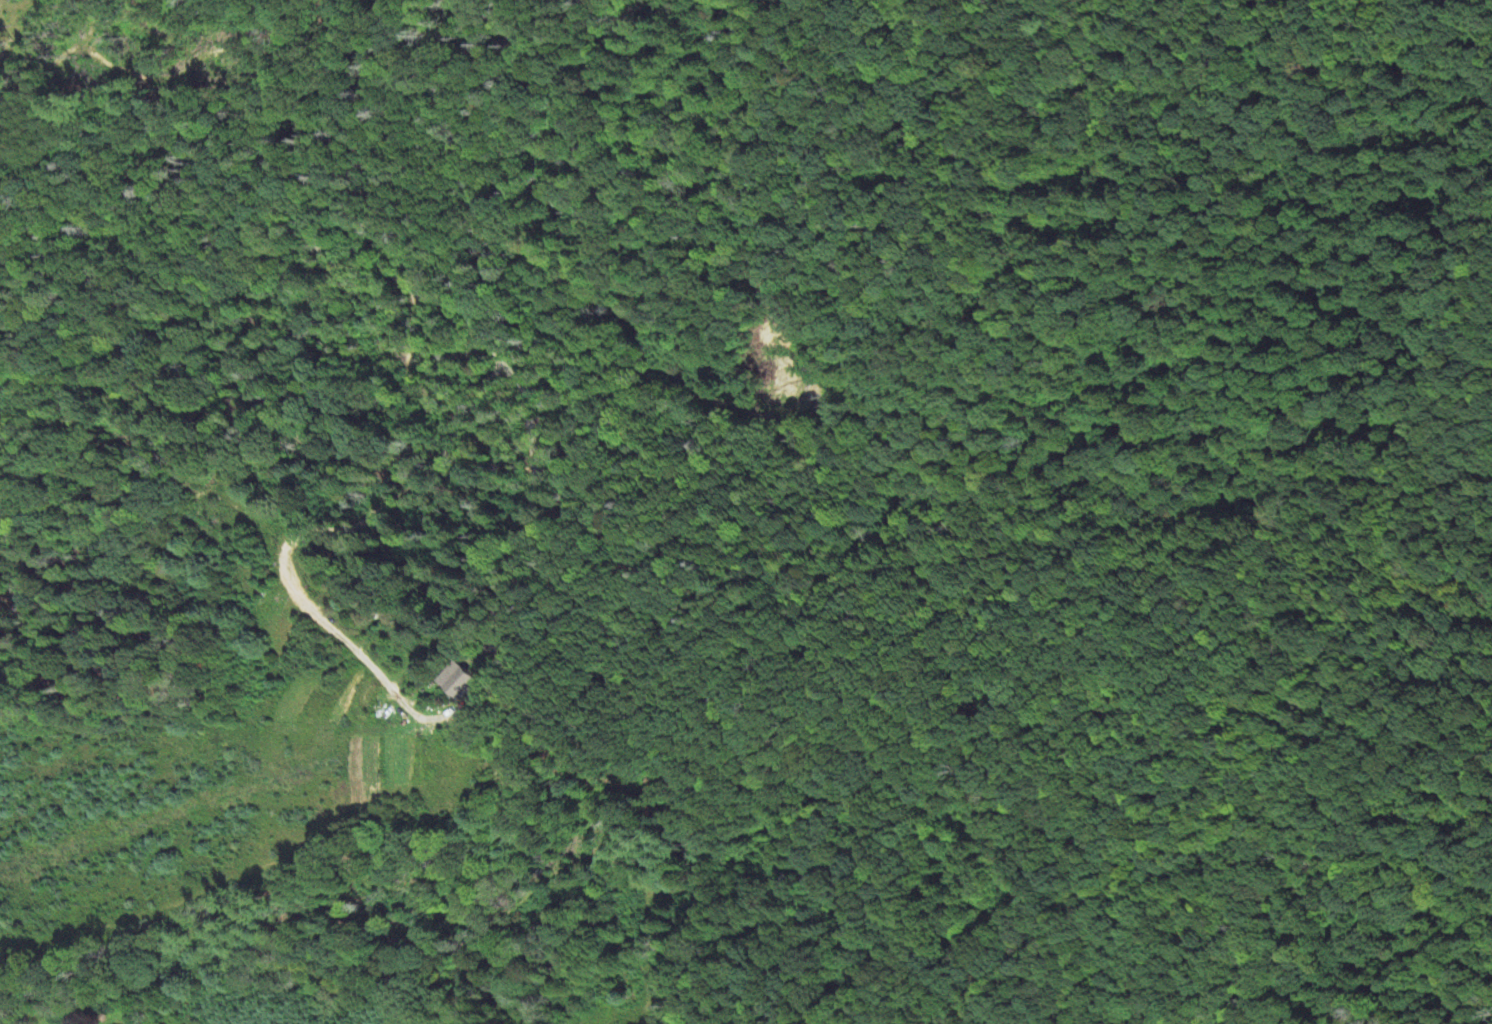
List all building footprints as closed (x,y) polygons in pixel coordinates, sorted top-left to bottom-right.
[(478,681),(457,661),(438,682),(459,701),(478,681)]
